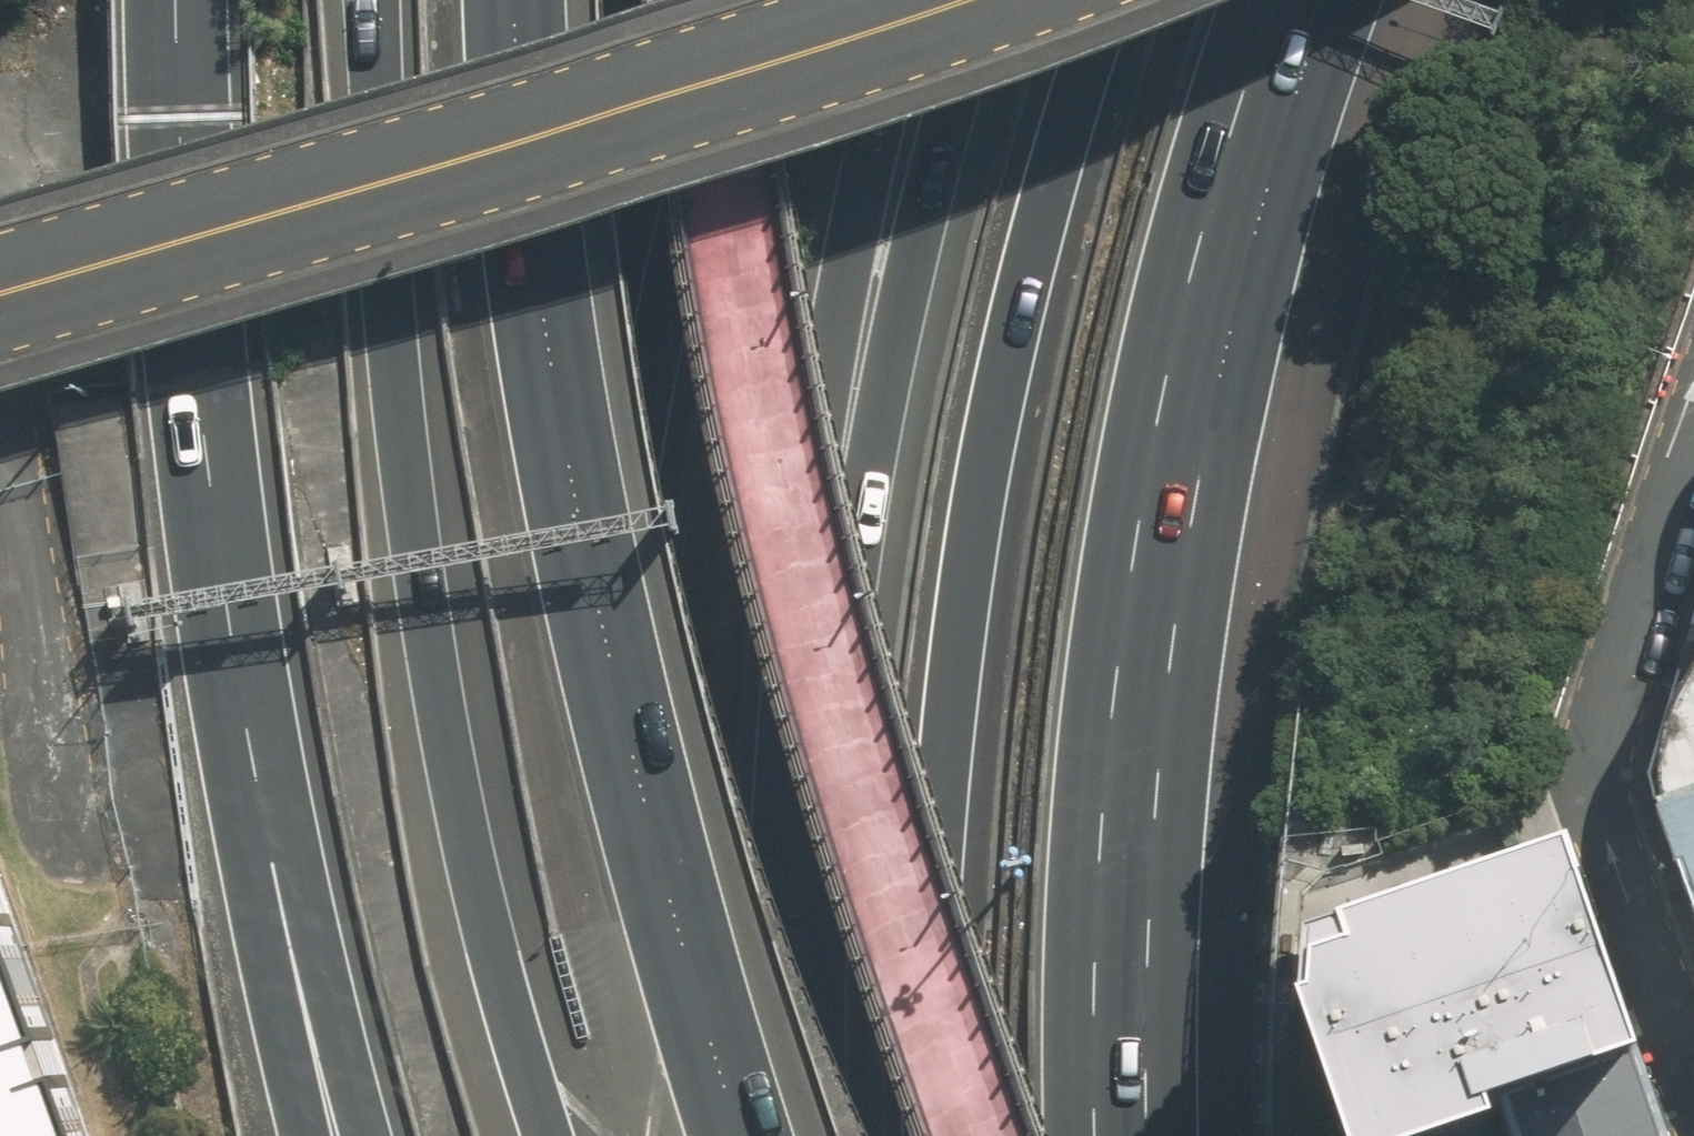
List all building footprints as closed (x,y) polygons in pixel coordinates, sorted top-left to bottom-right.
[(1662,800),(1693,788),(1693,670),(1667,708),(1661,742),(1658,773),(1662,800)] [(1662,800),(1693,898),(1693,788),(1662,800)] [(1352,1135),(1426,1135),(1501,1109),(1633,1062),(1544,813),(1304,901),(1300,980),(1352,1135)] [(0,871),(0,1135),(94,1135),(0,871)] [(1511,1135),(1659,1135),(1633,1062),(1501,1109),(1511,1135)] [(1501,1109),(1426,1135),(1511,1135),(1501,1109)]
